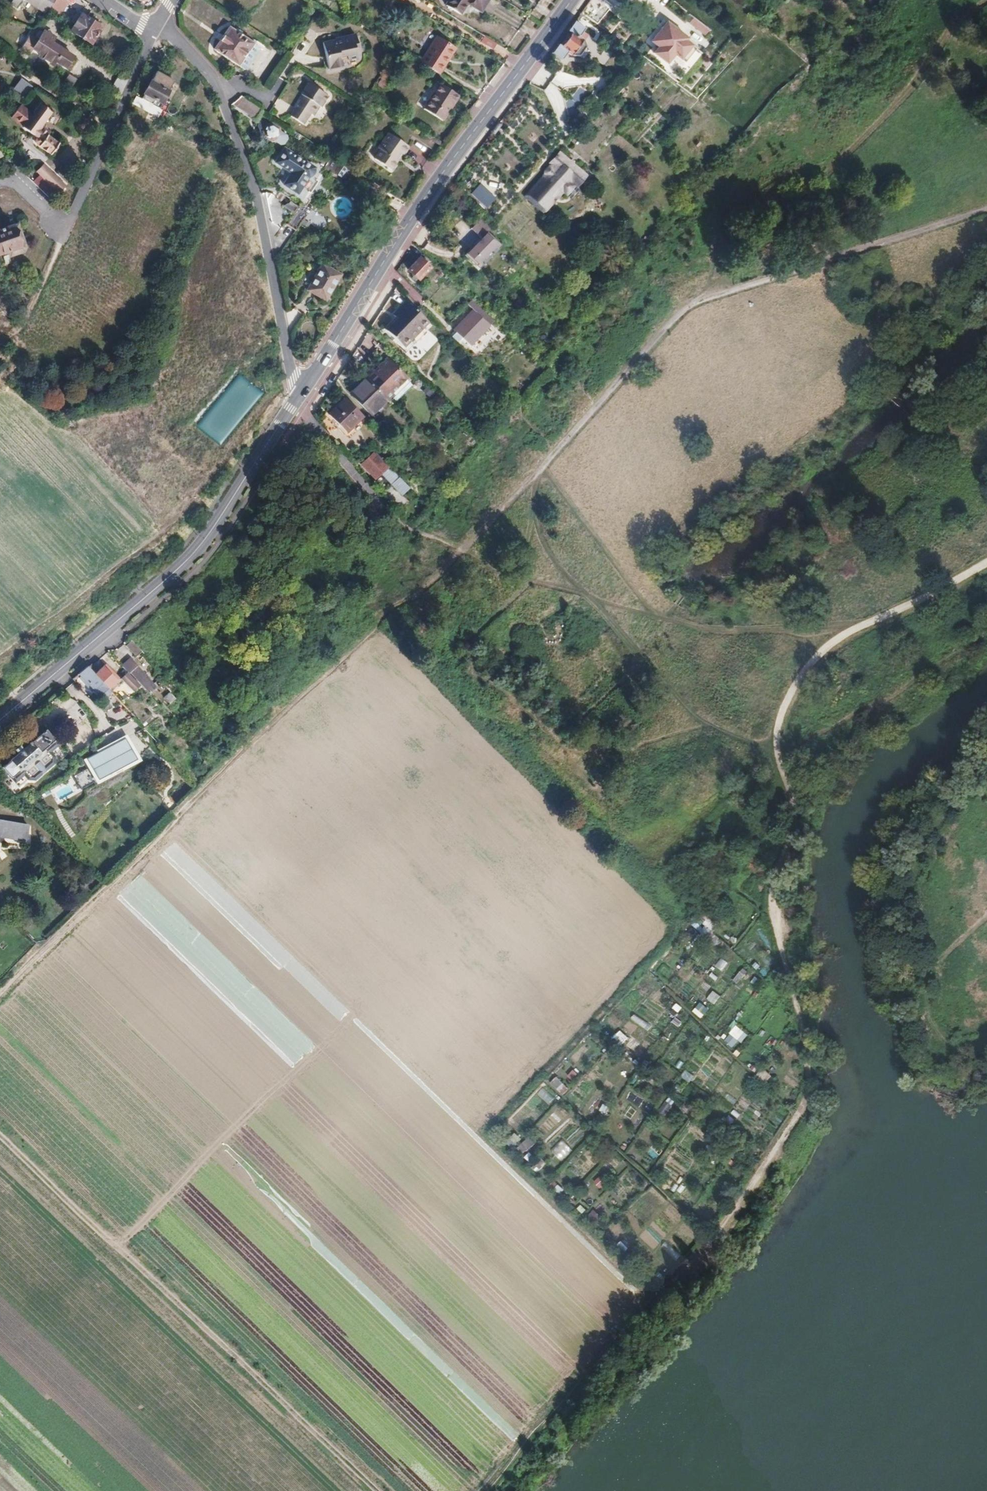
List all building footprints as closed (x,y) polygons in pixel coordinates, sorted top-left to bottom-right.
[(16,9),(20,3),(16,0),(12,0),(9,4),(16,9)] [(45,14),(47,10),(50,6),(54,0),(25,0),(45,14)] [(50,6),(60,13),(67,3),(62,0),(54,0),(50,6)] [(446,8),(461,15),(467,3),(481,10),(486,0),(449,0),(446,8)] [(50,6),(47,10),(57,17),(60,13),(50,6)] [(102,27),(82,13),(71,30),(91,43),(102,27)] [(570,32),(559,46),(557,44),(551,52),(561,59),(567,51),(569,54),(577,55),(584,46),(581,40),(577,37),(583,28),(574,20),(567,30),(570,32)] [(695,46),(666,22),(651,41),(657,46),(653,52),(666,63),(673,55),(682,62),(695,46)] [(243,69),(258,47),(228,27),(213,49),(243,69)] [(32,33),(23,46),(31,51),(35,46),(42,51),(40,54),(53,64),(56,60),(66,68),(74,57),(51,40),(55,34),(47,29),(40,39),(32,33)] [(338,38),(324,41),(328,67),(342,65),(341,59),(357,56),(355,44),(358,44),(356,33),(348,35),(348,37),(338,39),(338,38)] [(498,44),(486,37),(483,42),(495,49),(498,44)] [(422,64),(438,74),(447,61),(449,63),(458,50),(440,38),(422,64)] [(150,81),(167,90),(171,80),(169,76),(155,70),(150,81)] [(111,87),(121,93),(127,83),(117,77),(111,87)] [(13,90),(23,97),(30,86),(20,79),(13,90)] [(165,99),(168,91),(167,90),(150,81),(149,81),(141,99),(162,110),(166,112),(170,102),(165,99)] [(329,97),(310,84),(302,94),(304,96),(291,116),(303,125),(310,115),(313,117),(320,107),(322,108),(329,97)] [(460,97),(441,86),(425,111),(443,122),(460,97)] [(231,105),(253,119),(259,109),(239,95),(230,103),(231,105)] [(133,104),(158,118),(162,110),(141,99),(137,97),(133,104)] [(40,102),(38,104),(49,112),(50,110),(40,102)] [(38,127),(49,112),(38,104),(21,126),(33,136),(32,138),(32,139),(33,140),(49,153),(56,144),(45,135),(46,133),(38,127)] [(77,123),(84,128),(87,123),(89,121),(82,117),(81,118),(77,123)] [(212,137),(194,127),(189,136),(208,146),(212,137)] [(269,128),(267,133),(268,139),(274,143),(279,142),(282,137),(280,130),(275,128),(269,128)] [(399,151),(402,153),(403,154),(408,147),(388,132),(377,148),(380,150),(373,159),(389,170),(395,161),(393,160),(399,151)] [(318,169),(320,166),(290,147),(287,151),(318,169)] [(406,155),(422,165),(427,156),(411,147),(406,155)] [(65,171),(72,156),(61,151),(53,165),(65,171)] [(281,161),(297,172),(296,173),(310,180),(312,176),(314,177),(318,169),(287,151),(281,161)] [(396,162),(402,153),(399,151),(393,160),(395,161),(396,162)] [(574,188),(584,177),(557,153),(549,163),(552,166),(551,167),(550,167),(549,167),(548,167),(544,172),(545,176),(524,198),(542,214),(570,184),(574,188)] [(340,175),(346,167),(345,166),(344,163),(339,160),(334,157),(326,169),(337,175),(340,175)] [(37,172),(41,175),(59,192),(66,185),(45,164),(37,172)] [(351,169),(346,167),(340,175),(344,178),(351,169)] [(290,183),(304,190),(310,180),(296,173),(290,183)] [(33,182),(52,200),(59,192),(41,175),(33,182)] [(289,185),(302,194),(304,190),(290,183),(289,185)] [(479,184),(470,194),(486,208),(495,198),(479,184)] [(288,219),(297,225),(306,210),(296,204),(287,219),(288,219)] [(285,223),(294,229),(297,225),(288,219),(285,223)] [(14,231),(22,252),(8,257),(11,263),(29,256),(19,229),(14,231)] [(8,257),(22,252),(14,231),(0,236),(0,260),(8,257)] [(495,244),(483,233),(464,254),(476,265),(495,244)] [(429,267),(418,258),(408,269),(418,279),(429,267)] [(325,267),(343,277),(326,266),(325,267)] [(310,291),(328,302),(343,277),(325,267),(310,291)] [(385,331),(402,346),(426,321),(405,302),(393,315),(396,319),(385,331)] [(488,333),(496,323),(475,302),(470,307),(473,310),(477,313),(460,334),(462,336),(458,341),(463,346),(468,341),(476,348),(478,345),(488,333)] [(463,321),(473,310),(470,307),(461,319),(463,321)] [(494,338),(488,333),(478,345),(483,350),(494,338)] [(350,392),(369,413),(389,394),(393,398),(396,402),(414,385),(388,357),(350,392)] [(393,398),(389,394),(369,413),(373,417),(393,398)] [(345,398),(329,414),(346,432),(363,414),(345,398)] [(346,432),(329,414),(327,416),(348,438),(367,418),(363,414),(346,432)] [(357,460),(373,478),(380,472),(387,466),(370,448),(357,460)] [(380,472),(390,483),(397,477),(387,466),(380,472)] [(407,488),(397,477),(390,483),(389,484),(399,495),(407,488)] [(328,653),(322,659),(328,664),(333,658),(328,653)] [(128,675),(130,673),(149,693),(154,688),(135,668),(136,667),(129,659),(120,667),(123,670),(128,675)] [(94,673),(106,688),(116,679),(103,664),(94,673)] [(90,669),(87,666),(78,673),(75,675),(80,680),(90,692),(92,689),(98,695),(106,688),(94,673),(90,669)] [(116,677),(128,690),(135,683),(128,675),(123,670),(116,677)] [(73,706),(56,722),(69,736),(86,721),(73,706)] [(108,711),(111,719),(122,716),(119,708),(108,711)] [(12,750),(16,754),(1,767),(10,777),(53,739),(44,728),(23,747),(19,743),(12,750)] [(126,736),(81,760),(95,785),(137,762),(126,736)] [(53,739),(10,777),(17,785),(26,778),(33,778),(52,762),(53,756),(61,747),(53,739)] [(50,789),(55,802),(71,796),(66,784),(50,789)] [(21,844),(24,829),(0,822),(0,839),(21,844)] [(709,919),(698,928),(704,936),(715,927),(709,919)] [(715,966),(722,971),(728,963),(721,957),(715,966)] [(713,991),(707,1000),(715,1005),(721,996),(713,991)] [(753,999),(748,1003),(753,1011),(759,1008),(753,999)] [(702,1019),(710,1009),(700,1002),(692,1012),(702,1019)] [(601,1026),(609,1034),(614,1029),(606,1021),(601,1026)] [(735,1050),(747,1034),(736,1025),(724,1041),(735,1050)] [(619,1046),(628,1040),(622,1031),(613,1037),(619,1046)] [(764,1084),(772,1077),(763,1068),(756,1076),(764,1084)] [(681,1078),(690,1083),(694,1075),(685,1070),(681,1078)] [(561,1092),(566,1084),(555,1078),(550,1085),(561,1092)] [(756,1099),(751,1106),(759,1111),(763,1104),(756,1099)] [(523,1155),(535,1144),(529,1138),(517,1149),(523,1155)] [(561,1161),(572,1150),(562,1140),(551,1150),(561,1161)] [(629,1189),(635,1182),(625,1174),(619,1181),(629,1189)]
